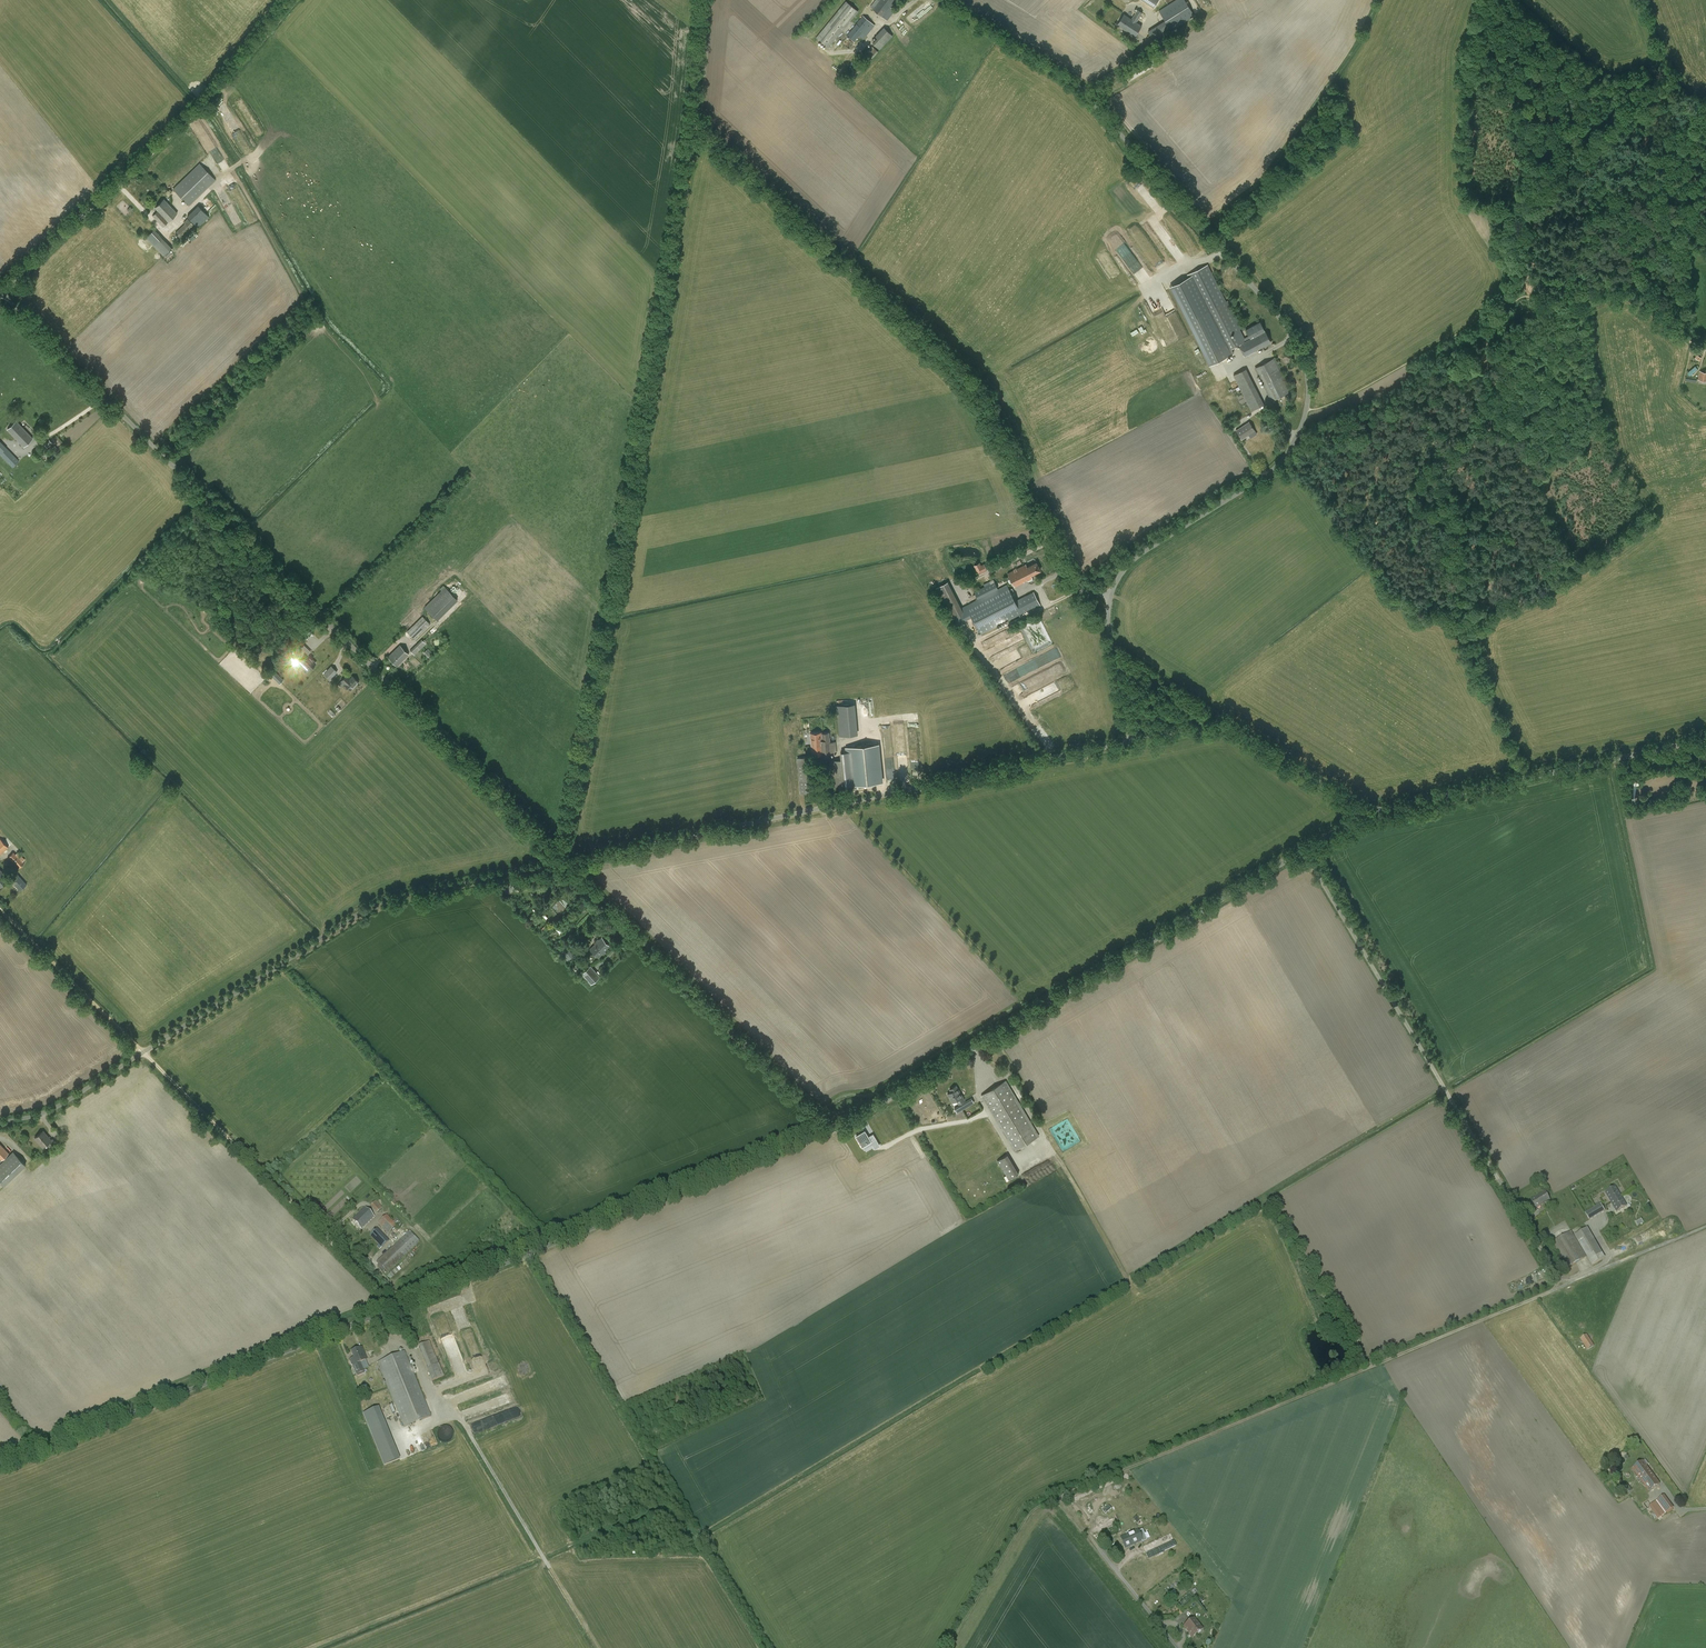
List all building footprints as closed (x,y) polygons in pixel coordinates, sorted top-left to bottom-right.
[(871,6),(887,20),(895,10),(890,6),(895,0),(876,0),(871,6)] [(1154,9),(1160,0),(1140,0),(1154,9)] [(1195,15),(1185,0),(1174,0),(1158,10),(1165,19),(1148,31),(1155,41),(1195,15)] [(828,48),(858,11),(846,1),(816,38),(828,48)] [(1136,22),(1142,12),(1138,9),(1132,19),(1124,14),(1117,24),(1135,36),(1142,25),(1136,22)] [(864,39),(875,25),(863,15),(847,35),(855,41),(859,35),(864,39)] [(878,47),(891,34),(884,27),(876,36),(877,37),(873,42),(878,47)] [(871,60),(878,51),(872,45),(864,53),(871,60)] [(855,77),(869,62),(864,58),(850,73),(855,77)] [(200,163),(192,171),(173,189),(189,206),(208,187),(216,180),(200,163)] [(153,215),(162,226),(163,226),(177,213),(164,199),(155,207),(158,210),(153,215)] [(187,216),(196,226),(198,227),(209,217),(198,205),(187,216)] [(180,238),(194,225),(187,218),(183,222),(184,223),(177,230),(175,232),(180,238)] [(163,256),(172,248),(154,229),(146,237),(163,256)] [(1130,252),(1124,258),(1129,264),(1135,258),(1130,252)] [(1232,348),(1239,345),(1237,342),(1244,338),(1240,329),(1242,328),(1228,300),(1226,301),(1208,264),(1187,275),(1188,277),(1169,287),(1209,365),(1234,353),(1232,348)] [(1127,324),(1133,336),(1140,333),(1134,321),(1127,324)] [(1237,342),(1239,345),(1245,357),(1257,351),(1256,350),(1271,342),(1260,322),(1245,329),(1249,336),(1244,338),(1237,342)] [(1271,401),(1291,391),(1275,358),(1255,368),(1271,401)] [(1690,375),(1699,369),(1697,366),(1688,372),(1690,375)] [(1251,411),(1264,404),(1246,368),(1233,375),(1251,411)] [(1700,371),(1698,380),(1705,381),(1705,372),(1700,371)] [(24,447),(33,438),(17,421),(8,429),(24,447)] [(1250,438),(1256,434),(1249,422),(1236,430),(1241,438),(1246,435),(1247,435),(1248,434),(1250,438)] [(19,461),(0,441),(0,455),(12,467),(19,461)] [(974,564),(978,573),(986,569),(984,564),(981,565),(979,561),(974,564)] [(1041,570),(1037,562),(1027,567),(1026,564),(1008,573),(1014,587),(1024,582),(1023,581),(1026,580),(1027,581),(1032,578),(1031,575),(1041,570)] [(977,599),(998,589),(994,581),(974,592),(977,599)] [(980,635),(1040,604),(1034,592),(1017,600),(1007,584),(952,613),(958,624),(972,616),(980,635)] [(441,590),(424,607),(437,620),(458,599),(443,585),(440,588),(441,590)] [(422,617),(415,623),(407,632),(415,639),(429,624),(422,617)] [(414,655),(426,643),(421,639),(410,650),(414,655)] [(397,666),(409,655),(400,645),(388,657),(397,666)] [(307,670),(309,669),(316,663),(307,654),(304,656),(298,650),(292,656),(299,662),(301,660),(304,663),(302,665),(307,670)] [(332,665),(323,673),(329,679),(338,671),(332,665)] [(275,671),(271,675),(279,684),(284,679),(275,671)] [(350,691),(359,682),(353,676),(349,679),(346,676),(341,681),(344,684),(350,691)] [(839,735),(858,734),(856,703),(837,704),(839,735)] [(829,731),(825,732),(821,732),(810,733),(812,755),(836,753),(835,741),(830,742),(829,731)] [(832,787),(882,782),(878,744),(845,747),(845,751),(840,752),(841,759),(830,761),(832,787)] [(8,848),(0,839),(0,856),(8,848)] [(24,863),(14,852),(8,857),(20,868),(24,863)] [(9,879),(0,870),(0,887),(9,879)] [(20,891),(27,884),(16,872),(9,878),(20,891)] [(505,894),(511,890),(507,884),(501,888),(505,894)] [(599,958),(610,946),(602,937),(590,949),(599,958)] [(568,961),(574,956),(565,946),(559,952),(568,961)] [(591,985),(600,977),(591,966),(581,974),(591,985)] [(1014,1151),(1039,1136),(1006,1080),(981,1096),(1014,1151)] [(959,1104),(964,1100),(956,1086),(949,1090),(951,1093),(948,1095),(952,1103),(956,1100),(959,1104)] [(962,1110),(974,1102),(971,1098),(959,1105),(962,1110)] [(55,1142),(52,1138),(51,1139),(43,1131),(35,1138),(43,1147),(47,1144),(49,1147),(55,1142)] [(862,1147),(871,1142),(865,1132),(856,1137),(862,1147)] [(877,1139),(871,1142),(872,1144),(875,1148),(880,1145),(877,1139)] [(1,1160),(9,1153),(0,1144),(0,1159),(1,1160)] [(26,1165),(13,1152),(0,1164),(0,1182),(4,1186),(26,1165)] [(1019,1174),(1007,1155),(997,1161),(1009,1180),(1019,1174)] [(1615,1187),(1605,1193),(1617,1212),(1626,1206),(1615,1187)] [(1537,1209),(1536,1209),(1550,1201),(1545,1192),(1532,1200),(1533,1202),(1529,1205),(1533,1211),(1537,1209)] [(382,1207),(376,1200),(371,1205),(376,1212),(382,1207)] [(1601,1204),(1596,1207),(1600,1213),(1604,1211),(1601,1204)] [(361,1230),(374,1218),(365,1209),(352,1221),(361,1230)] [(1585,1213),(1589,1220),(1593,1217),(1590,1211),(1585,1213)] [(387,1215),(378,1223),(388,1234),(397,1226),(387,1215)] [(370,1235),(378,1244),(376,1246),(379,1249),(389,1240),(377,1228),(370,1235)] [(1575,1236),(1581,1246),(1593,1239),(1587,1228),(1575,1236)] [(1566,1269),(1587,1257),(1574,1236),(1571,1231),(1551,1243),(1566,1269)] [(387,1273),(419,1242),(409,1232),(377,1262),(387,1273)] [(359,1255),(366,1248),(362,1244),(355,1251),(359,1255)] [(393,1277),(399,1271),(395,1268),(390,1273),(393,1277)] [(1594,1346),(1586,1334),(1581,1338),(1588,1349),(1594,1346)] [(418,1346),(427,1368),(426,1368),(432,1382),(444,1377),(429,1341),(418,1346)] [(363,1372),(362,1368),(360,1363),(367,1360),(365,1354),(362,1356),(359,1349),(351,1352),(353,1358),(350,1360),(351,1361),(349,1361),(351,1365),(352,1365),(355,1371),(356,1375),(357,1375),(357,1377),(364,1374),(363,1372)] [(404,1428),(431,1417),(405,1351),(377,1362),(404,1428)] [(378,1408),(363,1414),(372,1436),(388,1430),(378,1408)] [(440,1427),(440,1440),(452,1440),(451,1427),(440,1427)] [(1660,1484),(1642,1461),(1633,1468),(1650,1491),(1660,1484)] [(1664,1495),(1657,1500),(1666,1513),(1673,1508),(1664,1495)] [(1657,1500),(1649,1506),(1658,1519),(1666,1513),(1657,1500)] [(1109,1506),(1102,1511),(1105,1514),(1111,1508),(1109,1506)] [(1117,1525),(1100,1532),(1102,1536),(1104,1540),(1111,1537),(1120,1533),(1117,1525)] [(1138,1531),(1129,1535),(1133,1545),(1141,1541),(1142,1543),(1147,1541),(1143,1530),(1138,1532),(1138,1531)] [(1129,1535),(1121,1538),(1125,1548),(1133,1545),(1129,1535)] [(1172,1538),(1144,1551),(1148,1560),(1162,1553),(1162,1552),(1175,1546),(1172,1538)] [(1136,1558),(1125,1567),(1130,1575),(1142,1567),(1141,1566),(1136,1558)] [(1194,1619),(1184,1627),(1192,1637),(1202,1630),(1194,1619)]
